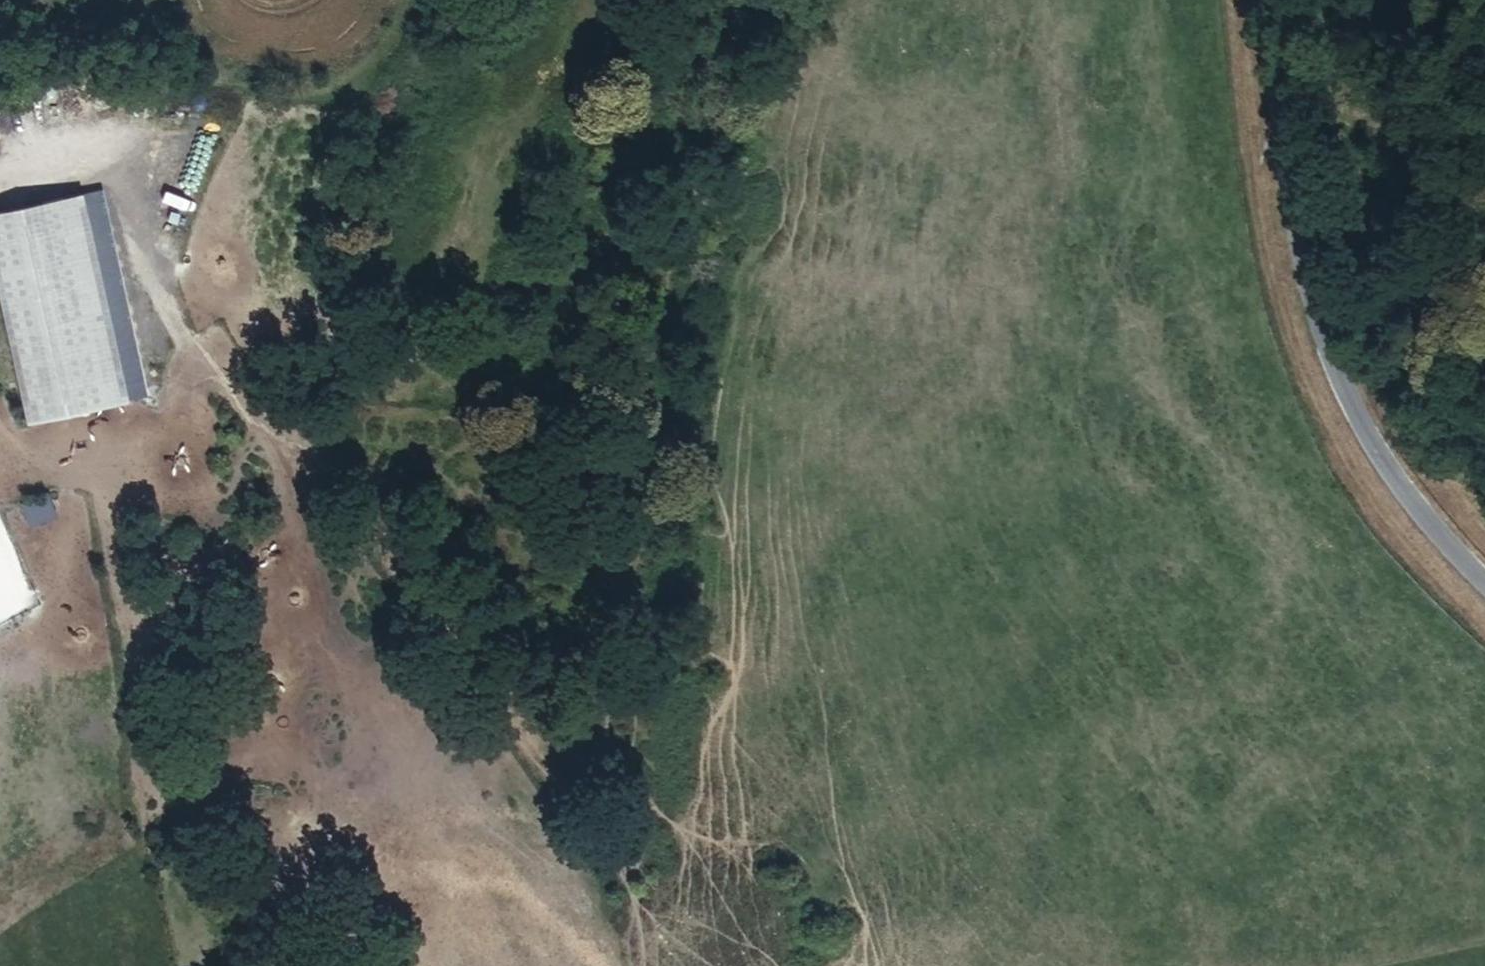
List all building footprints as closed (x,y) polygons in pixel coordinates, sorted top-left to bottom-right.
[(0,206),(0,284),(32,424),(134,399),(87,188),(0,206)] [(20,503),(29,525),(57,514),(48,491),(20,503)]
